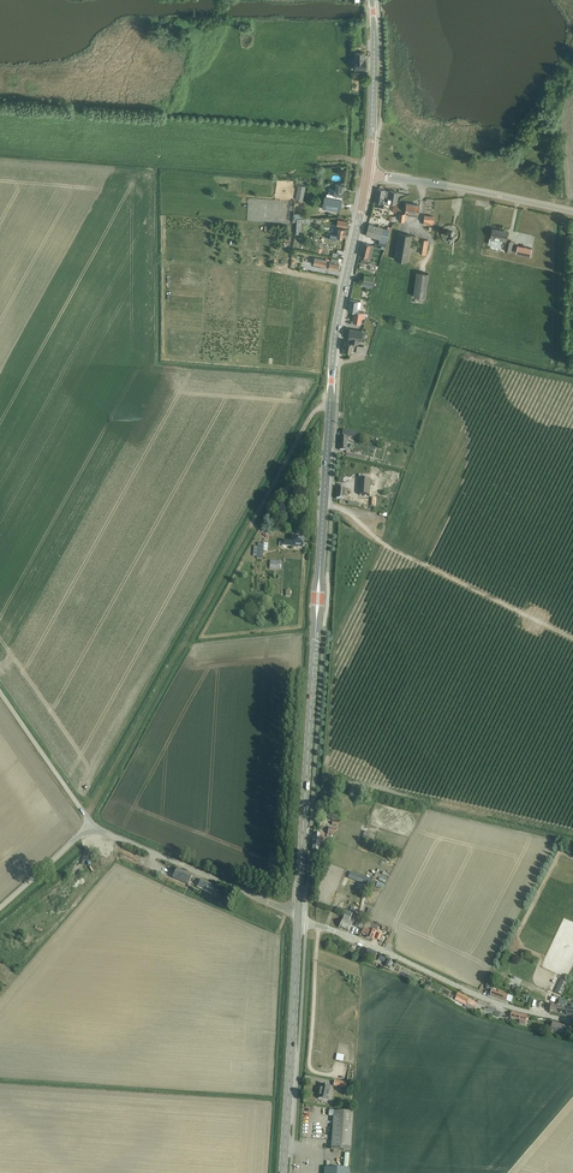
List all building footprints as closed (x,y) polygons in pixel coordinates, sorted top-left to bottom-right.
[(355,52),(355,69),(365,69),(365,58),(364,52),(355,52)] [(326,197),(324,196),(322,208),(340,211),(342,200),(343,197),(344,191),(344,190),(345,185),(336,184),(335,185),(334,185),(334,187),(335,188),(334,195),(327,193),(326,197)] [(303,201),(306,187),(298,185),(295,199),(303,201)] [(398,192),(377,188),(374,201),(375,202),(374,206),(384,208),(385,203),(388,204),(389,201),(390,201),(390,202),(396,203),(398,192)] [(406,203),(405,212),(408,212),(408,215),(418,216),(419,205),(406,203)] [(433,221),(433,216),(424,215),(423,224),(432,225),(433,221)] [(387,241),(390,229),(369,225),(366,236),(381,239),(386,241),(387,241)] [(326,233),(325,238),(337,239),(338,236),(342,237),(342,235),(346,236),(347,229),(339,228),(338,235),(326,233)] [(489,243),(499,245),(500,239),(505,240),(507,231),(492,228),(490,237),(489,243)] [(407,261),(412,235),(398,233),(394,259),(407,261)] [(428,240),(422,239),(420,253),(421,253),(424,254),(426,254),(428,240)] [(368,251),(369,245),(363,243),(360,256),(367,257),(366,259),(370,260),(371,257),(370,257),(371,252),(368,251)] [(517,253),(525,255),(531,256),(532,248),(527,247),(518,245),(517,253)] [(332,257),(331,261),(312,257),(311,264),(325,266),(325,269),(329,269),(329,268),(338,269),(339,263),(340,259),(334,258),(332,257)] [(426,297),(428,273),(416,272),(414,297),(426,297)] [(374,278),(364,276),(363,282),(372,285),(374,278)] [(350,300),(348,311),(354,312),(353,322),(363,324),(365,313),(358,312),(359,308),(360,308),(361,302),(357,302),(358,301),(350,300)] [(348,342),(357,343),(358,344),(359,341),(361,341),(362,331),(350,329),(348,339),(348,342)] [(357,343),(348,342),(344,341),(342,350),(353,352),(353,351),(357,343)] [(366,355),(367,348),(357,346),(356,354),(366,355)] [(342,435),(358,439),(359,433),(343,430),(342,435)] [(375,480),(371,480),(361,480),(360,495),(371,496),(371,485),(375,485),(375,480)] [(347,498),(344,498),(345,491),(349,491),(349,489),(337,488),(336,499),(344,499),(347,500),(347,498)] [(303,546),(304,537),(292,536),(292,541),(282,540),(282,546),(297,547),(297,546),(303,546)] [(254,546),(253,556),(257,556),(257,558),(263,559),(263,551),(267,552),(268,544),(258,543),(257,547),(254,546)] [(328,827),(327,837),(333,838),(338,828),(328,827)] [(322,853),(324,833),(314,833),(312,852),(322,853)] [(363,836),(361,841),(369,844),(371,839),(363,836)] [(173,878),(188,885),(193,875),(183,871),(177,868),(176,871),(175,873),(173,878)] [(360,876),(359,876),(352,873),(351,872),(349,877),(354,879),(358,881),(361,882),(374,887),(375,884),(376,882),(360,876)] [(211,892),(214,886),(200,879),(197,884),(211,892)] [(352,925),(348,923),(352,914),(346,912),(340,927),(349,931),(349,930),(352,925)] [(362,929),(365,923),(358,919),(355,926),(362,929)] [(378,928),(366,923),(361,934),(366,936),(366,938),(373,940),(378,928)] [(375,959),(377,954),(368,949),(367,951),(363,949),(361,953),(375,959)] [(561,983),(557,993),(562,996),(568,982),(567,981),(561,979),(560,982),(561,983)] [(523,988),(520,993),(526,997),(529,992),(523,988)] [(493,990),(491,995),(494,996),(507,1001),(508,996),(496,991),(493,990)] [(457,997),(455,1000),(466,1006),(465,1007),(472,1011),(474,1008),(477,1003),(470,999),(458,993),(456,997),(457,997)] [(551,1013),(564,1015),(566,1008),(567,1002),(560,1001),(559,1004),(558,1004),(558,1006),(550,1005),(549,1009),(551,1010),(550,1013),(551,1013)] [(488,1008),(487,1009),(485,1008),(483,1013),(492,1016),(494,1012),(493,1011),(494,1007),(488,1008)] [(512,1012),(511,1018),(520,1020),(519,1024),(525,1025),(526,1020),(528,1021),(529,1016),(512,1012)] [(553,1022),(551,1029),(548,1029),(547,1033),(550,1034),(551,1030),(564,1033),(567,1034),(569,1026),(566,1026),(566,1025),(553,1022)] [(328,1101),(331,1086),(321,1084),(318,1099),(328,1101)] [(329,1111),(329,1116),(333,1116),(331,1149),(350,1151),(353,1112),(329,1111)]
